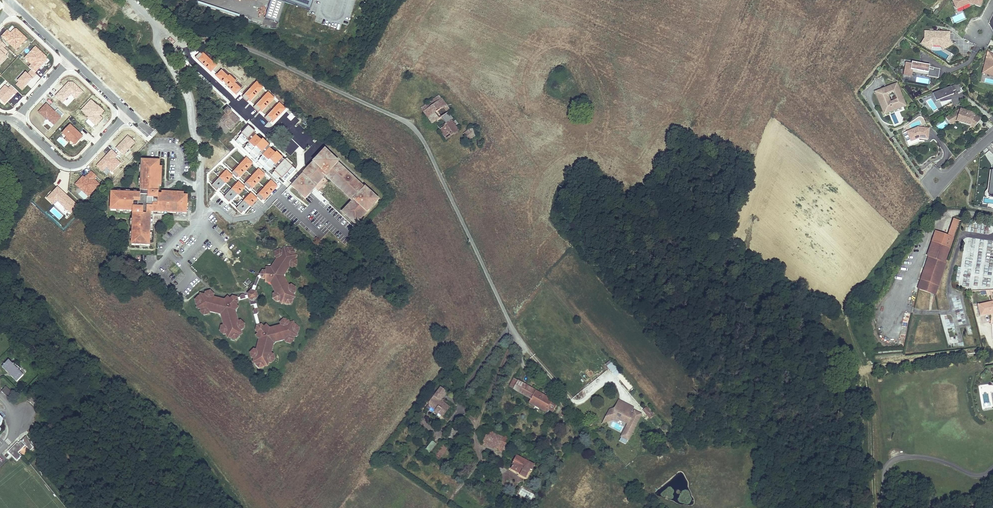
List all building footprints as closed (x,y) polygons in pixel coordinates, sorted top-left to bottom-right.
[(953,1),(956,9),(956,8),(969,3),(973,4),(978,6),(980,2),(981,3),(982,0),(955,0),(953,1)] [(936,32),(925,32),(925,38),(923,42),(926,44),(925,46),(930,49),(933,45),(941,45),(943,50),(952,45),(949,39),(949,32),(939,32),(939,33),(936,33),(936,32)] [(990,54),(984,65),(982,71),(988,72),(987,74),(992,76),(992,55),(990,54)] [(938,78),(940,69),(929,67),(930,65),(912,62),(912,64),(906,63),(903,75),(911,76),(912,76),(913,70),(913,69),(928,71),(928,73),(928,76),(938,78)] [(886,87),(887,90),(884,91),(883,89),(875,92),(878,98),(880,98),(881,99),(879,100),(883,110),(892,107),(893,109),(901,106),(900,105),(905,103),(897,83),(886,87)] [(948,93),(952,91),(956,90),(954,85),(933,93),(936,101),(939,100),(942,107),(952,101),(950,96),(948,93)] [(419,106),(427,117),(445,104),(437,94),(419,106)] [(892,107),(883,110),(884,114),(906,106),(905,103),(900,105),(901,106),(893,109),(892,107)] [(431,123),(433,122),(446,138),(458,129),(454,125),(457,123),(448,112),(450,110),(445,104),(427,117),(431,123)] [(231,129),(239,120),(230,112),(232,111),(228,107),(223,112),(225,113),(220,119),(231,129)] [(975,114),(960,109),(957,111),(959,114),(957,120),(971,124),(974,127),(981,119),(975,114)] [(959,114),(957,111),(946,118),(950,125),(956,121),(957,120),(959,114)] [(971,124),(957,120),(956,121),(970,126),(973,128),(974,127),(971,124)] [(944,121),(936,126),(939,130),(947,125),(944,121)] [(476,133),(471,127),(464,133),(469,139),(476,133)] [(918,127),(907,132),(911,142),(917,139),(916,137),(918,137),(919,137),(919,138),(928,139),(929,129),(918,127)] [(909,147),(918,143),(917,139),(911,142),(907,132),(903,133),(909,147)] [(245,142),(292,186),(293,185),(300,177),(300,176),(253,133),(245,142)] [(344,212),(347,214),(348,213),(355,219),(354,220),(357,222),(368,211),(370,212),(380,200),(373,193),(371,195),(367,191),(368,190),(366,189),(368,187),(366,185),(364,187),(360,183),(361,182),(358,179),(357,180),(353,177),(354,176),(352,174),(352,175),(348,172),(349,171),(346,168),(345,169),(341,165),(342,164),(339,161),(338,163),(337,162),(336,162),(333,159),(334,158),(326,150),(323,153),(324,154),(318,160),(317,159),(315,162),(312,167),(311,166),(306,171),(307,172),(301,179),(300,177),(293,185),(294,186),(293,187),(297,190),(298,189),(304,195),(303,196),(305,198),(315,188),(314,186),(318,181),(319,182),(321,179),(320,178),(325,174),(327,175),(328,174),(355,199),(354,201),(355,202),(351,207),(350,205),(344,212)] [(140,159),(140,192),(111,192),(110,209),(132,210),(131,244),(149,244),(150,229),(152,229),(152,222),(153,213),(162,214),(168,214),(168,211),(185,212),(186,194),(182,194),(167,193),(161,193),(158,193),(158,178),(158,172),(158,166),(158,160),(140,159)] [(991,182),(992,170),(990,170),(987,189),(985,192),(984,193),(985,195),(987,197),(991,198),(992,194),(988,194),(990,182),(991,182)] [(355,199),(328,174),(327,175),(354,201),(355,199)] [(260,206),(254,201),(243,212),(249,218),(260,206)] [(157,222),(162,218),(162,214),(153,213),(152,222),(157,222)] [(953,219),(948,236),(953,237),(959,221),(953,219)] [(945,262),(953,237),(948,236),(935,231),(927,256),(929,256),(918,289),(936,294),(947,262),(945,262)] [(294,251),(287,247),(286,248),(284,246),(282,249),(280,247),(275,250),(275,256),(277,258),(272,266),(266,266),(266,269),(263,269),(261,273),(258,275),(254,286),(253,289),(252,289),(249,293),(246,294),(245,293),(244,293),(243,293),(242,293),(241,294),(241,295),(241,296),(238,296),(233,295),(232,297),(229,295),(227,297),(228,299),(227,300),(225,301),(224,301),(223,299),(220,298),(219,300),(218,300),(216,298),(216,297),(214,296),(215,293),(211,290),(208,291),(206,291),(206,294),(203,293),(202,296),(201,296),(199,304),(200,304),(199,307),(202,308),(202,311),(205,314),(210,313),(211,310),(213,310),(213,309),(215,309),(217,309),(217,311),(220,312),(221,311),(222,311),(224,313),(224,314),(223,315),(224,318),(226,318),(226,319),(226,322),(225,322),(225,324),(223,325),(222,330),(225,333),(228,332),(229,335),(232,334),(232,336),(240,333),(240,332),(242,331),(242,328),(244,328),(246,323),(242,320),(239,321),(238,318),(237,318),(235,317),(235,315),(237,314),(236,311),(234,311),(234,310),(235,307),(237,307),(239,305),(237,303),(239,301),(239,299),(249,296),(252,303),(255,303),(256,307),(255,308),(253,309),(253,310),(257,325),(256,330),(257,331),(259,331),(257,333),(256,334),(259,338),(257,348),(255,348),(250,351),(252,357),(255,358),(253,362),(256,362),(256,364),(260,368),(266,366),(269,366),(270,360),(273,361),(276,357),(275,352),(272,352),(273,346),(277,342),(285,339),(286,342),(291,344),(295,340),(295,337),(298,336),(297,334),(300,327),(296,322),(294,323),(293,320),(290,321),(289,319),(284,318),(280,322),(281,324),(270,327),(267,323),(265,325),(263,323),(261,324),(258,312),(259,311),(260,310),(260,309),(256,298),(259,295),(257,290),(255,290),(260,277),(262,276),(263,277),(266,277),(266,280),(269,280),(270,283),(275,292),(273,293),(273,299),(278,300),(283,305),(285,303),(285,304),(292,305),(294,299),(296,298),(295,294),(297,293),(296,285),(292,283),(289,284),(288,282),(286,279),(285,275),(290,267),(292,267),(297,265),(297,258),(298,255),(296,254),(293,252),(294,251)] [(406,279),(397,270),(394,273),(403,282),(406,279)] [(959,296),(952,298),(954,308),(965,306),(967,320),(972,319),(967,293),(958,294),(959,296)] [(978,305),(980,316),(992,313),(992,301),(978,305)] [(957,316),(959,327),(960,327),(961,334),(967,333),(966,331),(970,330),(970,325),(966,325),(964,315),(957,316)] [(49,331),(45,325),(41,328),(45,334),(49,331)] [(247,339),(240,333),(232,336),(239,342),(244,343),(247,339)] [(12,364),(8,360),(2,366),(7,372),(8,371),(12,374),(11,375),(16,381),(23,375),(19,371),(21,370),(12,363),(12,364)] [(616,378),(622,373),(612,362),(606,367),(616,378)] [(559,402),(514,376),(509,384),(530,396),(528,399),(545,408),(546,405),(554,410),(559,402)] [(6,386),(1,391),(9,398),(13,393),(6,386)] [(431,393),(428,397),(430,399),(428,401),(429,405),(434,409),(433,410),(436,412),(437,411),(440,414),(442,414),(448,406),(438,401),(446,391),(440,386),(433,395),(431,393)] [(31,391),(27,395),(32,400),(36,395),(31,391)] [(613,407),(608,409),(601,422),(611,418),(616,416),(627,421),(621,434),(628,438),(641,412),(634,408),(635,406),(617,397),(613,407)] [(647,405),(642,409),(650,417),(654,413),(647,405)] [(455,440),(461,432),(452,426),(446,434),(455,440)] [(488,426),(480,443),(503,453),(509,437),(503,432),(488,426)] [(33,447),(26,436),(19,443),(17,442),(8,452),(17,461),(22,456),(18,453),(25,445),(30,450),(33,447)] [(432,441),(424,451),(429,454),(436,445),(432,441)] [(439,457),(448,446),(441,441),(433,452),(439,457)] [(535,464),(517,454),(512,463),(513,463),(511,468),(515,470),(517,468),(522,470),(520,474),(526,477),(530,468),(532,469),(535,464)]
